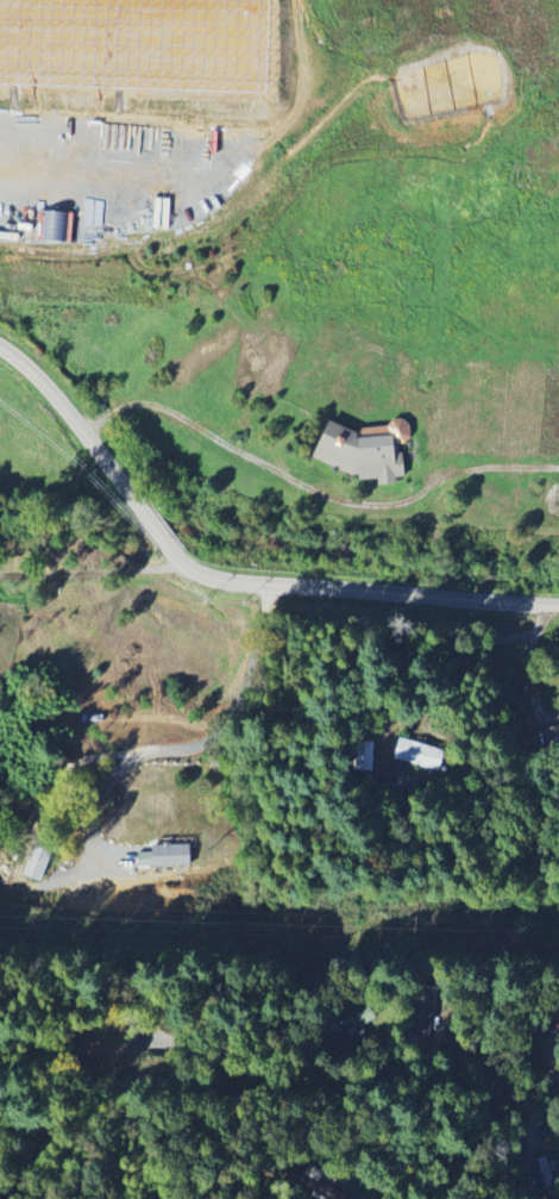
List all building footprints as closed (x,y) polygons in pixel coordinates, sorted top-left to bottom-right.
[(547,748),(558,745),(558,725),(542,730),(547,748)] [(444,750),(398,738),(392,758),(438,771),(444,750)] [(140,866),(192,867),(193,845),(153,843),(153,853),(140,853),(140,866)] [(24,876),(44,880),(50,850),(31,846),(24,876)] [(549,1159),(536,1160),(537,1179),(549,1178),(549,1159)]
